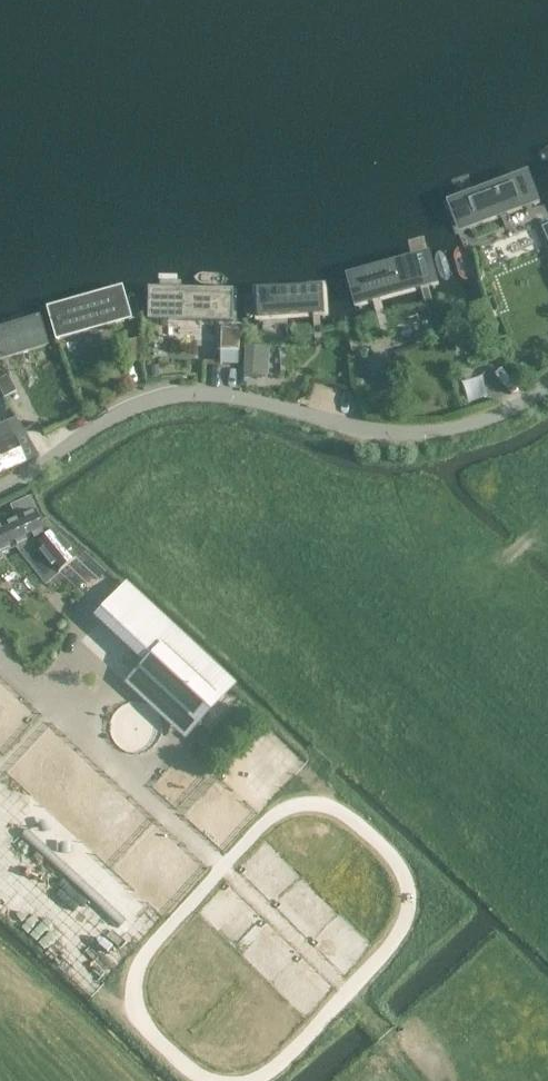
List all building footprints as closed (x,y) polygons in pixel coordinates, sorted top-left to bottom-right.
[(542,198),(531,172),(451,206),(462,233),(542,198)] [(438,292),(428,255),(347,277),(356,314),(438,292)] [(328,318),(322,280),(250,291),(256,329),(328,318)] [(235,323),(236,286),(148,283),(147,321),(235,323)] [(131,320),(123,293),(50,315),(58,341),(131,320)] [(40,313),(0,326),(0,361),(50,345),(40,313)] [(239,365),(240,330),(222,329),(221,364),(239,365)] [(244,347),(244,352),(243,372),(243,374),(267,375),(269,349),(244,347)] [(369,359),(372,372),(389,367),(386,355),(369,359)] [(0,382),(0,392),(5,400),(16,395),(7,378),(0,382)] [(39,455),(27,432),(26,431),(18,418),(10,422),(16,436),(27,462),(39,455)] [(16,436),(0,444),(0,474),(27,462),(16,436)] [(56,573),(74,558),(44,520),(40,525),(28,498),(9,506),(17,522),(0,529),(0,552),(15,545),(25,558),(28,555),(46,578),(55,572),(56,573)] [(184,733),(229,682),(128,588),(81,638),(184,733)]
